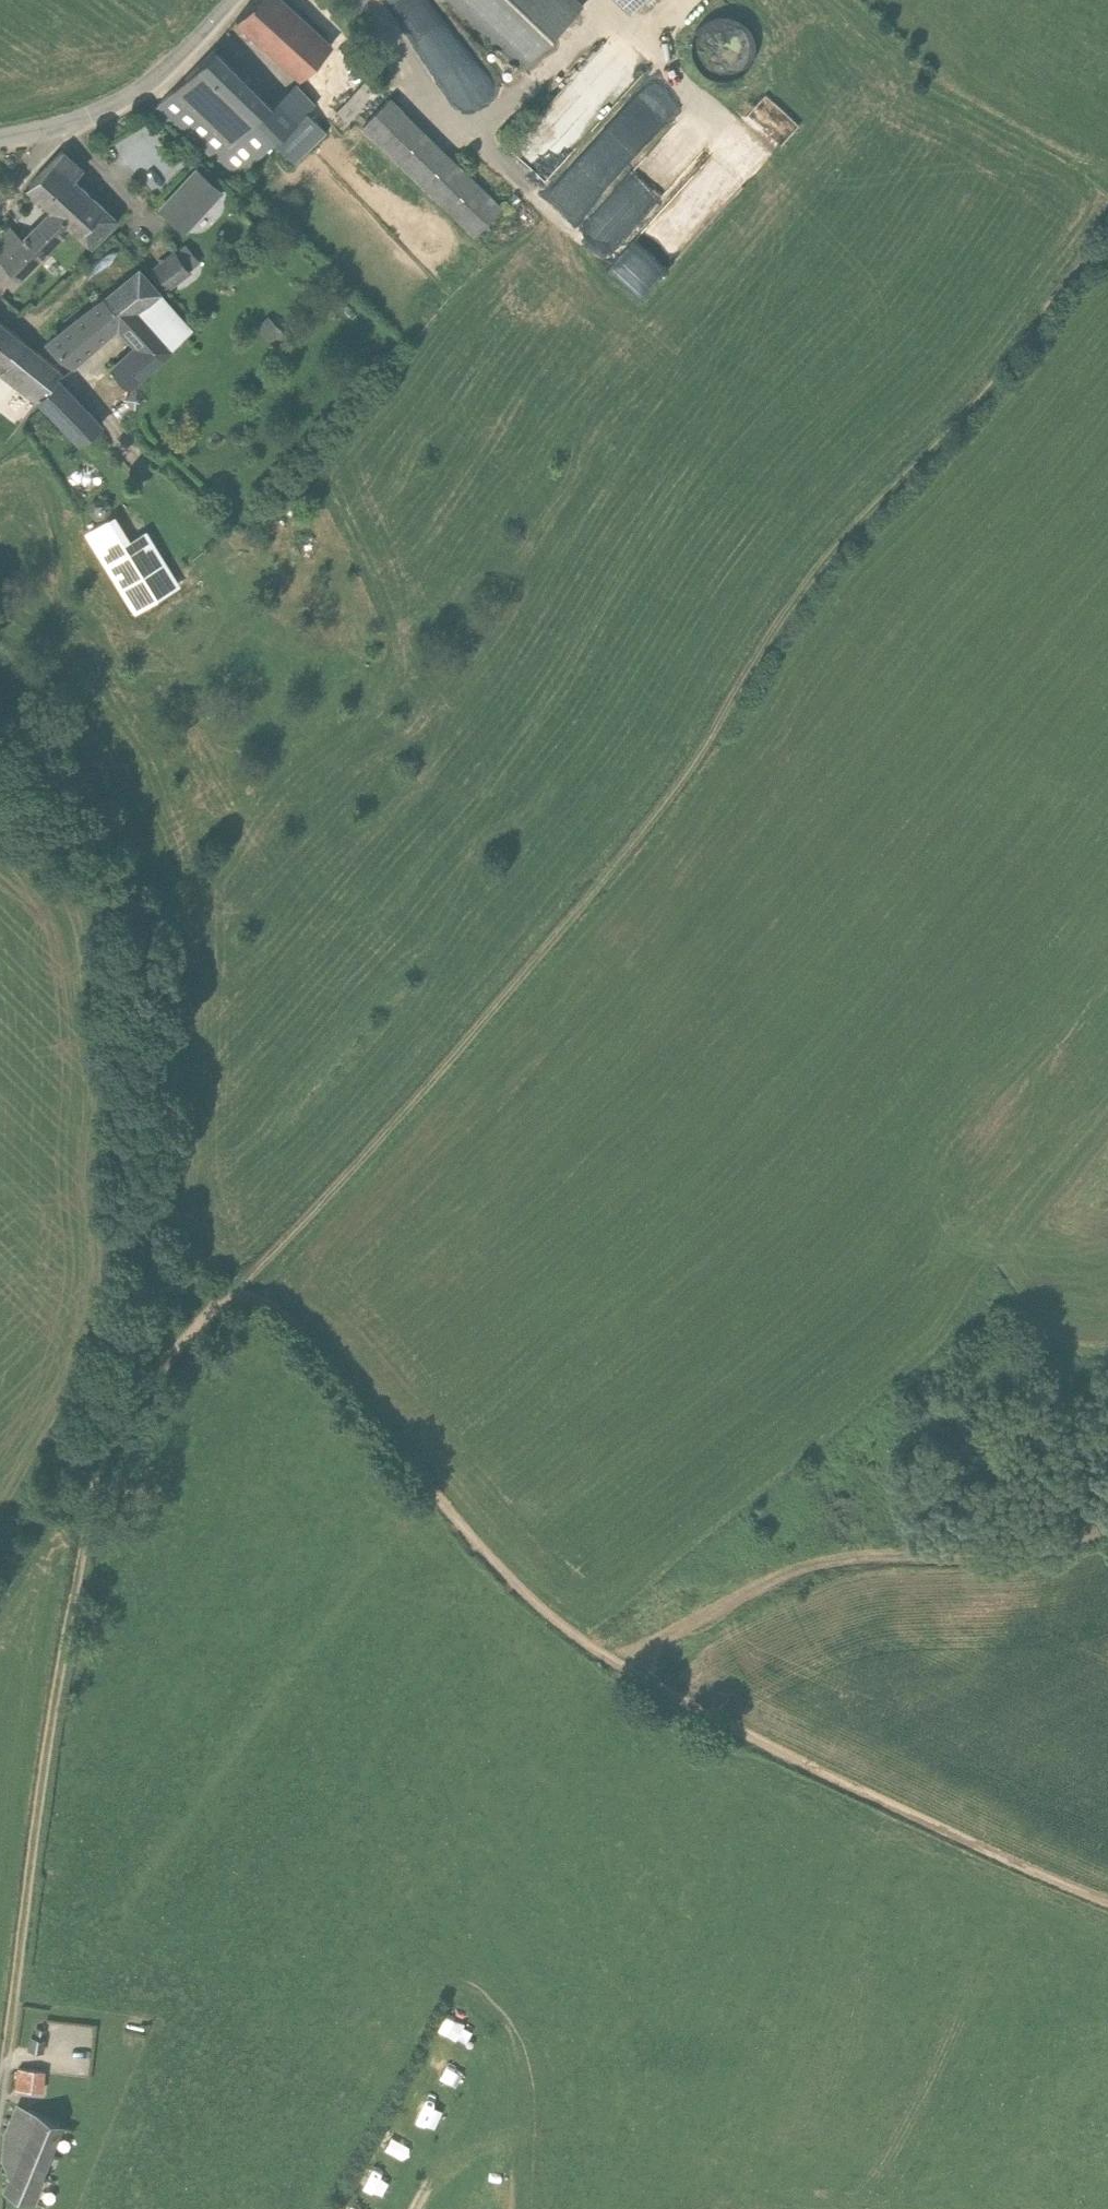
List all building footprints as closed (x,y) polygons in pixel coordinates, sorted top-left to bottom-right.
[(252,34),(300,79),(334,43),(283,0),(253,0),(236,19),(252,34)] [(577,0),(449,0),(522,69),(582,6),(577,0)] [(642,0),(621,0),(632,10),(642,0)] [(421,22),(468,112),(500,95),(458,17),(445,24),(439,13),(421,22)] [(154,108),(229,185),(274,142),(294,163),(328,131),(308,111),(316,103),(296,82),(271,104),(230,64),(214,49),(213,50),(154,108)] [(622,104),(588,70),(513,146),(547,180),(622,104)] [(762,117),(771,108),(788,127),(796,119),(773,93),(755,109),(762,117)] [(390,96),(361,126),(475,238),(504,207),(390,96)] [(141,131),(120,140),(127,157),(149,148),(141,131)] [(75,225),(71,229),(93,249),(120,220),(75,177),(82,171),(62,151),(29,184),(54,207),(49,211),(50,213),(55,207),(75,225)] [(557,198),(589,213),(605,180),(574,165),(557,198)] [(220,191),(196,169),(161,208),(185,229),(220,191)] [(34,262),(70,228),(71,229),(75,225),(55,207),(50,213),(49,211),(22,239),(10,228),(0,238),(0,256),(18,276),(34,262)] [(174,248),(153,265),(170,287),(191,272),(190,270),(200,262),(185,242),(175,250),(174,248)] [(47,341),(61,358),(72,369),(118,328),(132,344),(110,364),(131,389),(175,349),(174,347),(194,329),(139,265),(104,297),(47,341)] [(285,332),(269,316),(258,327),(274,343),(285,332)] [(0,323),(0,373),(38,401),(59,374),(0,323)] [(59,374),(38,401),(78,444),(104,422),(59,374)] [(95,520),(106,518),(111,507),(111,506),(105,498),(104,497),(92,499),(88,510),(95,520)] [(100,546),(144,618),(157,611),(147,593),(172,578),(147,538),(127,550),(110,521),(92,531),(100,546)] [(35,2037),(31,2037),(29,2050),(42,2052),(44,2039),(43,2039),(45,2030),(37,2028),(35,2037)] [(435,2050),(432,2063),(454,2068),(457,2054),(435,2050)] [(41,2072),(24,2070),(22,2087),(40,2089),(41,2072)] [(7,2130),(55,2152),(67,2122),(19,2102),(7,2130)] [(4,2161),(6,2162),(46,2175),(55,2152),(7,2130),(4,2161)] [(387,2150),(409,2156),(414,2136),(392,2130),(387,2150)] [(48,2177),(46,2175),(6,2162),(10,2175),(5,2188),(39,2202),(48,2177)]
